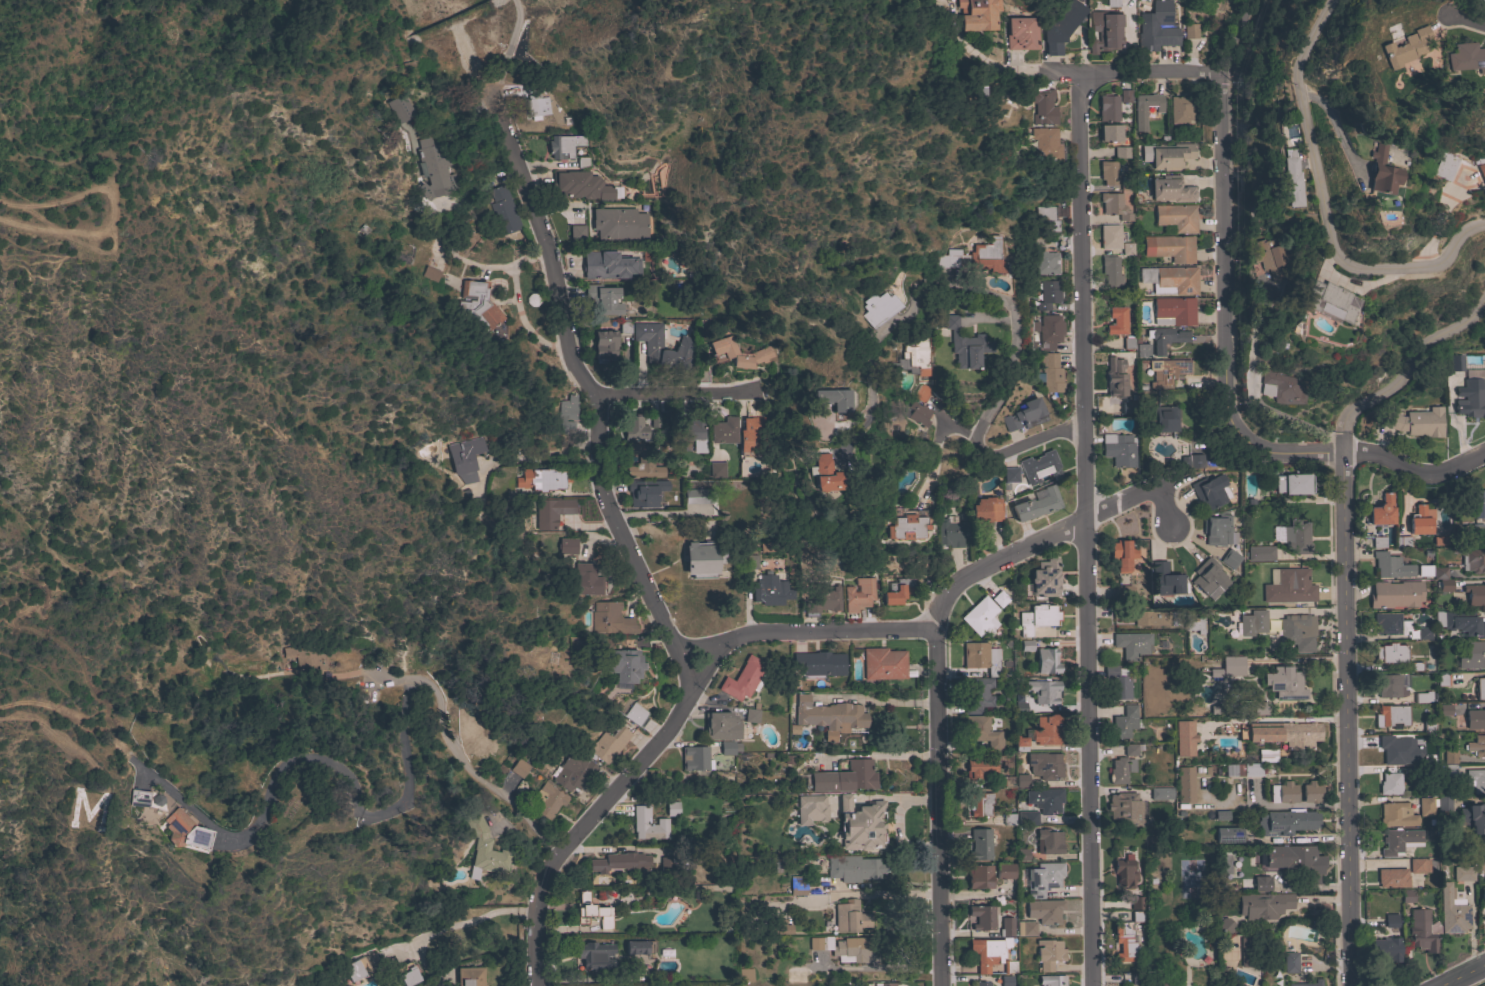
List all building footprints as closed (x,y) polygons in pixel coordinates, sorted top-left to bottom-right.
[(961,30),(961,0),(999,0),(1000,11),(995,11),(996,30),(961,30)] [(1151,13),(1153,0),(1170,0),(1171,24),(1172,24),(1172,27),(1177,27),(1177,45),(1157,45),(1157,51),(1138,51),(1138,33),(1139,33),(1139,13),(1151,13)] [(1061,55),(1046,55),(1046,41),(1045,41),(1045,30),(1046,31),(1063,10),(1077,22),(1061,42),(1061,55)] [(1089,39),(1096,39),(1096,41),(1099,41),(1099,31),(1092,31),(1092,21),(1091,21),(1091,11),(1120,11),(1120,13),(1121,13),(1121,26),(1119,26),(1120,36),(1121,37),(1121,43),(1120,43),(1120,49),(1108,49),(1108,50),(1099,51),(1099,46),(1096,46),(1097,54),(1089,54),(1089,39)] [(1007,17),(1033,17),(1033,21),(1038,21),(1038,49),(1007,49),(1007,17)] [(1184,38),(1184,23),(1197,23),(1198,38),(1184,38)] [(1431,38),(1425,40),(1429,50),(1416,55),(1416,57),(1400,63),(1401,66),(1389,70),(1380,45),(1391,41),(1393,47),(1405,42),(1403,36),(1413,32),(1412,30),(1425,25),(1431,38)] [(1475,48),(1484,47),(1484,68),(1484,74),(1475,74),(1475,69),(1446,70),(1445,53),(1453,52),(1452,43),(1474,42),(1475,48)] [(1035,124),(1035,102),(1028,102),(1028,91),(1044,91),(1044,89),(1053,89),(1053,98),(1051,98),(1051,106),(1055,106),(1055,124),(1035,124)] [(1120,89),(1131,89),(1131,102),(1120,102),(1120,89)] [(399,123),(387,102),(402,93),(415,114),(399,123)] [(528,116),(526,99),(528,99),(527,95),(540,93),(540,97),(542,97),(544,114),(528,116)] [(1118,121),(1098,121),(1098,95),(1102,95),(1102,93),(1110,93),(1110,95),(1117,95),(1118,121)] [(1162,112),(1155,112),(1155,109),(1145,109),(1145,131),(1134,131),(1134,95),(1150,95),(1150,94),(1154,94),(1154,95),(1162,95),(1162,112)] [(1170,96),(1194,96),(1195,117),(1192,117),(1192,120),(1187,120),(1187,123),(1170,124),(1170,96)] [(1121,135),(1122,143),(1117,143),(1117,141),(1098,141),(1098,124),(1121,124),(1121,135)] [(1048,155),(1042,155),(1038,149),(1036,149),(1036,139),(1031,139),(1032,128),(1056,128),(1056,144),(1059,144),(1059,161),(1052,161),(1048,155)] [(551,154),(548,154),(548,141),(551,141),(551,135),(558,135),(558,136),(586,136),(586,145),(573,145),(573,158),(566,158),(566,159),(551,159),(551,154)] [(447,175),(454,173),(457,189),(448,190),(448,194),(432,197),(427,175),(426,176),(423,161),(420,162),(419,153),(421,153),(418,139),(430,137),(432,146),(436,145),(438,155),(440,151),(450,158),(451,161),(449,165),(445,166),(447,175)] [(1363,190),(1365,180),(1365,179),(1369,163),(1367,162),(1368,158),(1364,157),(1365,151),(1370,151),(1372,142),(1383,145),(1379,162),(1388,164),(1387,167),(1398,169),(1394,186),(1390,185),(1388,195),(1363,190)] [(1163,170),(1163,169),(1153,169),(1153,167),(1152,167),(1152,148),(1173,147),(1173,143),(1194,143),(1195,147),(1195,155),(1195,158),(1179,158),(1179,160),(1180,160),(1182,162),(1182,168),(1179,170),(1163,170)] [(1129,146),(1130,158),(1114,158),(1114,147),(1129,146)] [(1433,173),(1447,146),(1472,159),(1469,164),(1458,158),(1447,180),(1433,173)] [(1300,206),(1285,207),(1284,198),(1281,198),(1280,173),(1281,172),(1280,157),(1281,157),(1280,149),(1293,148),(1294,157),(1295,156),(1296,171),(1298,171),(1300,206)] [(589,156),(589,168),(577,168),(577,156),(589,156)] [(1116,161),(1116,178),(1118,178),(1118,181),(1116,181),(1116,185),(1103,185),(1103,179),(1100,179),(1100,161),(1116,161)] [(1477,165),(1484,163),(1484,186),(1483,187),(1477,165)] [(579,169),(579,171),(590,171),(590,175),(599,176),(599,179),(602,179),(602,185),(614,185),(614,199),(598,199),(598,197),(593,197),(593,199),(582,199),(582,196),(580,196),(580,197),(558,197),(558,190),(551,190),(551,182),(552,182),(552,169),(579,169)] [(1173,202),(1173,200),(1152,200),(1152,198),(1151,198),(1151,178),(1152,178),(1152,177),(1161,176),(1161,175),(1181,175),(1181,186),(1194,186),(1194,190),(1196,191),(1196,196),(1194,198),(1194,201),(1173,202)] [(1120,176),(1131,176),(1131,190),(1120,190),(1120,176)] [(501,235),(497,225),(494,226),(491,218),(495,216),(490,204),(494,202),(489,189),(505,184),(521,228),(501,235)] [(1122,205),(1123,205),(1126,207),(1126,210),(1130,210),(1130,213),(1131,213),(1132,220),(1118,221),(1118,213),(1102,214),(1102,202),(1100,202),(1099,193),(1108,192),(1108,193),(1121,193),(1122,205)] [(1196,232),(1174,233),(1174,225),(1155,225),(1155,205),(1196,205),(1196,232)] [(1041,231),(1041,221),(1037,221),(1036,206),(1053,206),(1053,220),(1057,220),(1057,231),(1041,231)] [(636,213),(647,213),(648,240),(596,240),(596,229),(591,229),(591,219),(592,219),(592,208),(636,208),(636,213)] [(433,224),(446,226),(444,237),(431,235),(433,224)] [(1120,248),(1100,249),(1100,224),(1120,224),(1120,248)] [(584,225),(584,240),(569,240),(569,225),(584,225)] [(989,245),(989,235),(999,235),(998,261),(1004,261),(1004,269),(999,269),(999,273),(988,273),(989,267),(987,267),(987,270),(969,269),(969,268),(938,267),(939,255),(947,255),(947,248),(960,249),(959,254),(969,254),(969,252),(972,252),(973,244),(989,245)] [(1143,256),(1143,236),(1193,236),(1194,263),(1171,264),(1171,256),(1143,256)] [(1267,268),(1261,270),(1259,261),(1252,263),(1249,252),(1255,250),(1253,241),(1263,239),(1263,241),(1272,238),(1274,246),(1280,244),(1281,247),(1288,245),(1290,254),(1284,255),(1286,262),(1281,264),(1285,278),(1272,282),(1267,268)] [(1133,255),(1122,255),(1121,243),(1133,243),(1133,255)] [(583,271),(582,271),(582,264),(584,264),(583,251),(618,251),(618,255),(627,255),(627,257),(640,257),(640,278),(583,278),(583,271)] [(1034,252),(1037,252),(1037,251),(1046,251),(1046,252),(1057,252),(1057,274),(1035,274),(1034,252)] [(1118,275),(1122,275),(1122,286),(1104,286),(1104,274),(1101,274),(1101,256),(1118,256),(1118,275)] [(440,272),(436,282),(421,275),(426,265),(440,272)] [(1197,294),(1174,295),(1174,294),(1152,294),(1152,283),(1139,283),(1139,267),(1197,267),(1197,294)] [(1347,325),(1337,320),(1335,324),(1314,314),(1315,312),(1302,306),(1308,295),(1304,294),(1312,279),(1322,284),(1324,280),(1350,293),(1349,295),(1359,300),(1347,325)] [(502,320),(490,330),(487,326),(477,333),(468,322),(455,321),(457,299),(468,301),(468,298),(460,297),(462,280),(481,282),(481,280),(487,281),(485,299),(502,320)] [(1040,280),(1059,280),(1059,301),(1058,301),(1058,303),(1049,303),(1050,310),(1036,310),(1036,302),(1041,302),(1040,280)] [(619,299),(618,299),(618,303),(621,303),(621,314),(589,314),(589,300),(592,300),(592,299),(585,299),(585,284),(601,284),(601,287),(619,287),(619,299)] [(861,315),(866,311),(862,306),(865,304),(863,301),(873,293),(877,297),(884,291),(888,297),(891,294),(901,306),(871,329),(861,315)] [(1194,325),(1172,326),(1172,324),(1154,325),(1153,298),(1194,298),(1194,325)] [(1105,334),(1105,324),(1112,324),(1112,318),(1108,318),(1108,315),(1107,315),(1107,310),(1108,310),(1108,307),(1126,307),(1126,334),(1105,334)] [(974,337),(974,333),(983,333),(983,342),(991,342),(991,352),(978,352),(978,369),(955,369),(955,353),(951,353),(951,329),(935,329),(935,323),(944,323),(944,315),(958,315),(958,333),(961,333),(964,336),(964,337),(974,337)] [(1039,332),(1039,325),(1041,325),(1041,315),(1060,315),(1060,322),(1063,322),(1063,335),(1060,335),(1060,341),(1054,342),(1053,351),(1040,350),(1039,332)] [(630,333),(630,334),(620,334),(620,333),(619,333),(619,319),(631,319),(631,333),(630,333)] [(663,349),(667,350),(671,350),(673,352),(682,335),(696,340),(683,372),(646,362),(646,355),(644,355),(644,341),(632,341),(633,323),(662,323),(662,349),(663,349)] [(1163,356),(1153,356),(1153,340),(1151,340),(1151,337),(1147,337),(1147,328),(1173,328),(1173,333),(1176,333),(1176,331),(1189,330),(1189,342),(1168,342),(1168,343),(1163,343),(1163,356)] [(594,331),(616,331),(617,345),(615,345),(615,360),(606,360),(607,363),(595,363),(595,358),(594,358),(594,331)] [(738,352),(749,354),(749,353),(768,346),(772,357),(754,363),(752,360),(751,369),(731,367),(733,356),(725,359),(722,352),(713,355),(708,342),(731,334),(738,354),(738,352)] [(917,376),(917,373),(909,373),(909,369),(898,369),(898,359),(903,358),(903,351),(904,351),(904,344),(909,344),(909,346),(913,346),(913,337),(927,337),(928,375),(917,376)] [(1136,357),(1136,344),(1149,343),(1149,357),(1136,357)] [(1043,382),(1036,381),(1036,373),(1043,373),(1043,372),(1042,372),(1042,363),(1039,363),(1039,351),(1045,352),(1045,353),(1058,353),(1058,367),(1062,367),(1062,382),(1063,382),(1063,392),(1043,392),(1043,382)] [(1126,385),(1127,385),(1127,389),(1126,389),(1126,398),(1118,398),(1118,396),(1109,396),(1106,395),(1107,391),(1108,390),(1106,390),(1106,374),(1105,374),(1105,373),(1105,371),(1105,370),(1107,370),(1107,356),(1114,356),(1114,365),(1122,365),(1122,373),(1126,373),(1126,385)] [(1461,372),(1461,356),(1449,356),(1449,372),(1461,372)] [(1190,359),(1190,374),(1171,374),(1171,388),(1154,388),(1154,387),(1149,387),(1149,382),(1153,381),(1153,369),(1159,369),(1159,360),(1190,359)] [(1306,380),(1302,403),(1279,403),(1272,402),(1272,400),(1271,400),(1271,397),(1258,394),(1260,384),(1258,383),(1261,370),(1277,373),(1276,374),(1306,380)] [(1481,403),(1484,403),(1484,417),(1470,417),(1470,416),(1464,416),(1464,413),(1455,413),(1455,400),(1464,400),(1464,396),(1456,396),(1456,387),(1464,387),(1464,379),(1481,379),(1481,403)] [(923,403),(914,397),(916,395),(914,393),(920,384),(923,384),(928,387),(928,395),(923,403)] [(848,412),(831,412),(831,402),(811,402),(811,390),(847,389),(848,412)] [(565,419),(565,421),(574,421),(573,433),(560,432),(561,422),(560,421),(561,411),(558,411),(559,400),(567,400),(567,394),(576,394),(575,401),(577,401),(575,420),(565,419)] [(1021,419),(1018,421),(1020,426),(1007,432),(1001,417),(1008,415),(1009,416),(1013,414),(1012,412),(1018,410),(1017,406),(1023,404),(1022,402),(1037,396),(1047,419),(1025,428),(1021,419)] [(907,417),(912,409),(908,407),(912,400),(917,403),(916,404),(920,406),(921,404),(931,410),(925,419),(928,421),(924,427),(907,417)] [(1122,401),(1135,401),(1135,413),(1122,413),(1122,401)] [(1177,431),(1172,431),(1172,438),(1158,438),(1158,431),(1152,432),(1152,423),(1148,423),(1148,416),(1152,416),(1152,406),(1177,406),(1177,431)] [(1382,426),(1387,411),(1403,416),(1406,416),(1406,411),(1429,411),(1429,406),(1442,406),(1442,437),(1427,437),(1427,435),(1406,435),(1406,431),(1398,431),(1382,426)] [(624,438),(624,430),(626,430),(626,416),(635,416),(635,413),(642,413),(642,425),(647,424),(647,438),(624,438)] [(710,422),(724,422),(724,416),(737,416),(736,443),(710,443),(710,422)] [(750,418),(750,417),(763,417),(763,452),(754,452),(754,456),(741,456),(741,452),(739,452),(739,430),(742,430),(742,418),(750,418)] [(691,453),(691,448),(690,448),(690,450),(683,450),(683,433),(676,433),(676,423),(692,423),(692,419),(701,419),(701,424),(702,424),(702,435),(704,435),(704,453),(691,453)] [(1112,456),(1102,456),(1102,434),(1131,434),(1131,437),(1141,437),(1141,449),(1134,449),(1134,467),(1112,467),(1112,456)] [(457,474),(455,475),(447,445),(481,436),(485,451),(472,454),(476,470),(474,470),(477,481),(464,484),(457,474)] [(634,465),(636,462),(638,463),(637,454),(627,454),(627,442),(641,442),(641,449),(648,448),(648,458),(652,458),(653,466),(663,466),(664,476),(626,477),(626,466),(635,466),(634,465)] [(1018,461),(1029,457),(1030,459),(1042,455),(1041,453),(1052,449),(1059,467),(1057,468),(1059,473),(1050,476),(1049,473),(1037,477),(1039,482),(1028,486),(1018,461)] [(814,476),(814,472),(812,472),(812,469),(814,469),(813,460),(814,460),(814,451),(827,451),(827,459),(829,459),(829,469),(828,469),(829,472),(836,471),(836,475),(838,474),(839,490),(814,491),(814,488),(813,488),(813,476),(814,476)] [(1180,468),(1180,456),(1188,456),(1188,454),(1202,454),(1203,467),(1180,468)] [(1153,468),(1141,468),(1140,455),(1153,455),(1153,468)] [(724,462),(724,477),(709,477),(709,462),(724,462)] [(1003,482),(1002,468),(1017,467),(1017,482),(1003,482)] [(553,469),(553,471),(569,471),(569,482),(563,482),(563,488),(554,488),(554,490),(545,490),(545,492),(538,492),(538,490),(531,490),(531,487),(515,487),(515,477),(522,477),(522,469),(553,469)] [(1203,512),(1189,484),(1204,477),(1205,481),(1221,473),(1227,484),(1226,485),(1231,496),(1226,498),(1227,501),(1203,512)] [(1284,494),(1284,492),(1275,492),(1275,475),(1283,475),(1283,474),(1308,474),(1308,475),(1311,475),(1311,492),(1309,492),(1309,494),(1284,494)] [(667,482),(669,484),(669,487),(668,488),(668,490),(656,491),(657,507),(630,508),(629,491),(627,491),(627,480),(641,480),(641,481),(667,480),(667,482)] [(1011,505),(1031,498),(1031,500),(1046,495),(1043,487),(1055,483),(1062,507),(1016,522),(1011,505)] [(712,503),(685,503),(685,489),(712,488),(712,503)] [(1472,490),(1484,490),(1484,518),(1472,518),(1472,490)] [(1376,506),(1376,504),(1377,503),(1378,502),(1380,501),(1379,491),(1390,491),(1390,506),(1391,506),(1391,522),(1367,522),(1367,506),(1376,506)] [(971,505),(975,505),(975,501),(976,501),(976,499),(983,498),(983,497),(993,497),(993,498),(1000,498),(1000,505),(1001,505),(1001,511),(1000,511),(1000,519),(998,519),(998,521),(991,521),(991,519),(989,519),(989,521),(971,521),(971,505)] [(574,499),(575,514),(557,514),(557,520),(557,525),(556,525),(556,529),(537,529),(536,500),(574,499)] [(1409,534),(1409,518),(1410,518),(1410,514),(1415,514),(1415,504),(1433,504),(1433,519),(1430,519),(1430,534),(1409,534)] [(902,517),(902,514),(914,514),(914,517),(924,516),(925,524),(927,524),(927,529),(922,529),(922,538),(909,538),(909,540),(901,540),(901,539),(890,539),(890,538),(886,538),(886,526),(890,526),(890,520),(893,519),(893,517),(902,517)] [(1205,545),(1205,532),(1204,532),(1204,518),(1205,518),(1205,517),(1226,517),(1226,528),(1226,529),(1226,545),(1205,545)] [(1309,542),(1310,553),(1290,554),(1290,548),(1284,548),(1284,542),(1283,542),(1282,526),(1289,526),(1289,519),(1299,519),(1299,522),(1308,522),(1308,542),(1309,542)] [(948,544),(938,545),(938,522),(948,522),(966,522),(966,538),(961,539),(961,547),(948,548),(948,544)] [(1483,536),(1463,536),(1463,525),(1471,525),(1471,524),(1482,523),(1483,536)] [(1280,528),(1270,528),(1270,542),(1279,542),(1280,528)] [(1400,547),(1400,546),(1395,546),(1395,536),(1410,536),(1410,547),(1400,547)] [(1372,548),(1372,537),(1385,537),(1385,548),(1372,548)] [(576,538),(575,554),(558,554),(558,548),(557,548),(557,543),(558,543),(559,538),(576,538)] [(1137,559),(1132,559),(1132,560),(1129,561),(1129,570),(1128,570),(1128,573),(1117,573),(1117,571),(1116,571),(1116,557),(1110,557),(1110,543),(1116,542),(1116,539),(1119,539),(1119,540),(1130,540),(1130,548),(1136,547),(1137,559)] [(685,546),(687,546),(686,542),(695,542),(695,543),(716,542),(716,548),(723,548),(723,563),(717,563),(718,573),(715,573),(715,578),(691,578),(691,574),(686,574),(685,546)] [(1247,560),(1247,546),(1273,546),(1274,560),(1247,560)] [(1219,561),(1228,548),(1241,557),(1232,569),(1219,561)] [(1413,576),(1396,576),(1396,577),(1377,578),(1377,576),(1373,576),(1373,568),(1375,568),(1375,558),(1373,558),(1372,551),(1385,550),(1386,556),(1391,556),(1399,556),(1399,558),(1400,559),(1400,562),(1399,563),(1399,564),(1413,564),(1413,576)] [(1461,551),(1484,550),(1484,573),(1470,573),(1470,570),(1461,570),(1461,551)] [(743,569),(743,555),(757,555),(757,569),(743,569)] [(1040,596),(1031,596),(1031,583),(1030,583),(1030,577),(1031,577),(1031,569),(1037,569),(1037,561),(1046,561),(1046,558),(1048,558),(1048,556),(1056,556),(1056,558),(1058,558),(1058,596),(1040,596)] [(1220,567),(1217,570),(1229,581),(1210,601),(1195,585),(1194,586),(1190,582),(1197,575),(1193,571),(1208,556),(1220,567)] [(1166,561),(1167,575),(1182,574),(1182,583),(1186,583),(1187,593),(1183,593),(1172,594),(1172,596),(1162,596),(1162,605),(1151,606),(1151,596),(1156,596),(1156,576),(1152,576),(1151,561),(1166,561)] [(574,563),(593,563),(593,576),(601,576),(601,580),(602,580),(602,581),(604,581),(604,593),(602,593),(602,594),(574,594),(574,563)] [(1432,579),(1418,580),(1418,563),(1431,563),(1431,567),(1446,566),(1446,578),(1432,579)] [(1262,602),(1262,584),(1276,584),(1276,568),(1308,568),(1308,584),(1315,584),(1315,601),(1262,602)] [(844,586),(852,586),(852,591),(857,591),(857,585),(855,585),(855,578),(872,577),(873,600),(868,600),(868,606),(856,607),(856,617),(845,617),(844,586)] [(883,591),(888,591),(888,583),(896,583),(896,578),(913,578),(913,594),(904,594),(904,598),(900,598),(900,604),(883,604),(883,591)] [(1439,579),(1451,579),(1451,591),(1439,591),(1439,579)] [(752,588),(751,588),(751,583),(762,583),(762,591),(773,591),(773,580),(786,580),(786,599),(784,599),(784,605),(761,605),(761,601),(752,601),(752,588)] [(1422,601),(1417,601),(1417,607),(1403,607),(1403,605),(1391,606),(1391,608),(1369,608),(1369,594),(1372,594),(1372,582),(1387,581),(1387,583),(1400,583),(1400,581),(1422,581),(1422,601)] [(827,611),(827,609),(818,609),(818,612),(809,613),(808,587),(822,586),(822,591),(832,591),(832,586),(834,586),(834,584),(838,584),(838,586),(839,586),(839,610),(827,611)] [(1462,585),(1484,584),(1484,605),(1467,605),(1467,591),(1462,591),(1462,585)] [(1008,599),(999,608),(990,598),(999,589),(1008,599)] [(988,637),(983,631),(977,637),(959,618),(984,595),(998,609),(991,615),(993,618),(992,618),(996,623),(996,625),(993,628),(993,631),(993,632),(988,637)] [(620,601),(620,609),(618,609),(618,613),(619,613),(619,617),(621,617),(633,617),(633,624),(637,624),(637,633),(593,634),(593,611),(594,611),(594,602),(620,601)] [(1031,612),(1031,605),(1038,605),(1038,604),(1045,604),(1045,605),(1056,605),(1056,610),(1060,610),(1060,621),(1056,621),(1056,625),(1031,625),(1031,637),(1020,636),(1020,626),(1018,626),(1018,612),(1031,612)] [(1250,614),(1250,610),(1265,609),(1266,632),(1253,632),(1253,635),(1239,636),(1239,615),(1250,614)] [(1478,622),(1484,622),(1484,638),(1476,638),(1476,635),(1463,635),(1463,631),(1457,631),(1457,628),(1453,628),(1453,630),(1449,630),(1449,626),(1435,626),(1435,611),(1473,610),(1474,616),(1478,616),(1478,622)] [(1134,626),(1134,611),(1150,611),(1151,611),(1177,611),(1177,625),(1134,626)] [(1377,634),(1374,634),(1373,613),(1399,613),(1399,621),(1409,620),(1409,631),(1405,631),(1405,634),(1377,634)] [(1197,634),(1197,630),(1186,630),(1186,628),(1183,628),(1183,623),(1185,623),(1185,621),(1194,621),(1193,617),(1203,617),(1203,634),(1197,634)] [(1283,618),(1297,618),(1297,625),(1301,625),(1301,635),(1312,634),(1313,652),(1294,652),(1294,644),(1280,644),(1279,621),(1283,618)] [(1417,639),(1417,627),(1430,627),(1430,639),(1417,639)] [(1122,647),(1112,647),(1112,634),(1150,633),(1150,639),(1151,639),(1151,643),(1151,650),(1148,650),(1148,654),(1137,654),(1137,661),(1122,661),(1122,647)] [(1032,640),(1032,650),(1020,650),(1020,640),(1032,640)] [(1466,641),(1484,641),(1484,670),(1484,668),(1457,668),(1457,657),(1466,657),(1466,641)] [(963,642),(988,642),(988,660),(998,659),(999,676),(988,677),(988,667),(963,668),(963,642)] [(1406,662),(1396,662),(1396,663),(1388,663),(1388,662),(1380,663),(1380,659),(1375,659),(1375,647),(1380,647),(1380,645),(1387,645),(1387,642),(1396,642),(1396,644),(1406,644),(1406,662)] [(886,647),(886,650),(904,650),(905,678),(863,679),(863,647),(886,647)] [(1036,648),(1040,648),(1056,648),(1056,663),(1059,663),(1059,672),(1037,673),(1036,648)] [(614,683),(615,672),(605,672),(606,649),(637,650),(637,655),(640,655),(640,662),(644,662),(644,669),(639,669),(639,679),(634,678),(634,683),(614,683)] [(827,676),(827,674),(801,675),(801,664),(797,664),(797,653),(816,652),(816,651),(828,651),(828,654),(844,653),(844,675),(827,676)] [(744,662),(743,661),(748,654),(758,660),(757,660),(766,665),(762,672),(766,674),(755,691),(751,689),(746,698),(742,695),(738,701),(717,689),(725,676),(733,681),(744,662)] [(1222,675),(1221,656),(1243,656),(1243,675),(1222,675)] [(1111,699),(1110,676),(1104,676),(1104,665),(1117,665),(1117,676),(1129,676),(1129,678),(1131,678),(1131,681),(1129,681),(1130,698),(1111,699)] [(1275,699),(1275,691),(1267,691),(1267,684),(1262,685),(1262,673),(1272,673),(1271,666),(1290,666),(1290,671),(1300,671),(1300,689),(1306,689),(1306,699),(1275,699)] [(1436,673),(1447,672),(1448,685),(1437,686),(1436,673)] [(1378,697),(1377,675),(1400,674),(1400,686),(1402,686),(1402,689),(1405,689),(1405,695),(1400,697),(1378,697)] [(992,677),(993,688),(988,688),(988,695),(993,695),(993,706),(980,707),(980,714),(964,714),(964,704),(967,704),(966,678),(992,677)] [(1476,677),(1484,677),(1484,700),(1476,700),(1476,677)] [(1059,680),(1059,697),(1056,697),(1056,703),(1047,703),(1047,705),(1039,705),(1039,703),(1034,703),(1033,691),(1024,691),(1024,681),(1033,681),(1033,679),(1041,679),(1041,678),(1047,678),(1047,680),(1059,680)] [(1413,703),(1413,693),(1425,693),(1425,691),(1431,691),(1431,701),(1425,701),(1425,702),(1413,703)] [(860,712),(866,713),(866,728),(848,727),(847,733),(835,732),(835,742),(824,741),(824,730),(825,730),(825,725),(806,724),(806,723),(804,723),(804,724),(795,724),(796,694),(809,694),(808,706),(827,706),(827,704),(833,705),(833,703),(842,702),(850,703),(853,703),(861,706),(860,712)] [(623,715),(633,702),(648,712),(645,717),(648,718),(642,727),(639,725),(638,726),(623,715)] [(745,708),(752,709),(753,702),(758,703),(758,709),(759,709),(758,723),(744,721),(745,708)] [(1013,702),(1024,702),(1024,712),(1013,712),(1013,702)] [(1253,714),(1253,702),(1266,702),(1266,714),(1253,714)] [(1112,738),(1112,716),(1123,716),(1123,704),(1136,704),(1136,729),(1129,729),(1129,738),(1112,738)] [(1407,725),(1399,725),(1399,729),(1391,729),(1391,726),(1381,726),(1381,727),(1374,727),(1374,714),(1378,714),(1378,712),(1377,712),(1376,708),(1378,708),(1378,706),(1407,705),(1407,725)] [(1481,708),(1484,708),(1484,728),(1466,728),(1465,710),(1481,710),(1481,708)] [(730,712),(730,716),(734,716),(734,720),(739,720),(739,739),(703,739),(704,712),(730,712)] [(1036,741),(1032,741),(1032,739),(1030,739),(1030,729),(1036,729),(1036,716),(1047,716),(1047,715),(1050,715),(1050,714),(1056,714),(1056,715),(1058,715),(1058,716),(1060,716),(1061,739),(1059,739),(1059,743),(1058,743),(1058,744),(1036,745),(1036,741)] [(1002,731),(1002,751),(986,751),(985,740),(964,740),(963,715),(988,715),(989,731),(1002,731)] [(1175,721),(1192,720),(1193,734),(1196,734),(1196,742),(1193,742),(1193,755),(1176,756),(1175,721)] [(1288,722),(1288,723),(1308,723),(1308,722),(1313,722),(1313,723),(1320,723),(1320,740),(1312,741),(1312,749),(1285,749),(1285,741),(1247,742),(1246,727),(1247,727),(1247,723),(1288,722)] [(596,756),(592,760),(585,754),(588,750),(595,741),(595,742),(605,731),(611,736),(621,725),(632,734),(615,755),(614,754),(605,764),(596,756)] [(1014,751),(1014,746),(1014,735),(1017,735),(1017,737),(1026,737),(1026,751),(1014,751)] [(1402,764),(1383,764),(1383,748),(1378,748),(1378,735),(1392,735),(1392,741),(1402,740),(1402,764)] [(1473,735),(1484,735),(1484,756),(1473,757),(1473,751),(1465,751),(1465,743),(1473,742),(1473,735)] [(734,741),(734,754),(720,755),(720,741),(734,741)] [(1124,755),(1124,744),(1136,744),(1137,755),(1124,755)] [(707,746),(708,760),(711,760),(711,770),(683,770),(682,761),(681,761),(681,747),(682,747),(682,746),(707,746)] [(562,787),(562,788),(558,785),(559,784),(552,780),(561,768),(559,766),(566,756),(567,757),(572,749),(590,762),(591,761),(595,765),(598,768),(592,777),(589,775),(578,790),(574,786),(572,789),(571,789),(569,792),(562,787)] [(1258,761),(1258,749),(1270,749),(1270,751),(1276,751),(1276,761),(1258,761)] [(1443,764),(1443,749),(1456,749),(1456,764),(1443,764)] [(1029,754),(1034,754),(1034,753),(1045,752),(1045,754),(1060,753),(1060,762),(1061,762),(1061,777),(1055,777),(1055,780),(1041,780),(1041,778),(1039,778),(1039,775),(1030,775),(1029,754)] [(995,778),(969,778),(969,771),(967,771),(966,757),(995,757),(995,778)] [(1109,784),(1109,769),(1111,768),(1111,759),(1116,759),(1116,757),(1125,757),(1125,759),(1134,759),(1134,771),(1126,771),(1126,761),(1125,761),(1126,783),(1109,784)] [(518,758),(530,766),(521,778),(509,770),(518,758)] [(848,771),(847,759),(871,758),(871,772),(876,772),(877,789),(869,789),(869,788),(852,788),(853,791),(810,791),(810,788),(804,788),(804,777),(810,777),(810,772),(848,771)] [(1244,776),(1243,763),(1262,763),(1262,776),(1244,776)] [(1455,776),(1438,777),(1438,766),(1441,766),(1441,764),(1455,764),(1455,776)] [(1193,802),(1177,803),(1176,767),(1193,767),(1193,802)] [(1464,769),(1484,769),(1484,794),(1472,794),(1472,786),(1465,786),(1464,769)] [(1400,785),(1401,785),(1401,794),(1379,794),(1379,785),(1380,785),(1380,781),(1382,781),(1382,773),(1400,772),(1400,785)] [(1028,787),(1016,787),(1016,774),(1028,774),(1028,787)] [(1002,776),(1014,776),(1014,787),(1003,788),(1002,776)] [(526,806),(538,788),(539,789),(544,780),(553,786),(552,787),(563,794),(564,793),(569,796),(563,806),(559,804),(549,821),(526,806)] [(1290,802),(1290,803),(1285,803),(1284,802),(1270,802),(1269,785),(1283,785),(1283,780),(1291,780),(1291,784),(1296,784),(1297,802),(1290,802)] [(1302,784),(1307,784),(1307,780),(1315,780),(1315,784),(1321,784),(1321,802),(1315,802),(1315,803),(1309,803),(1309,802),(1302,802),(1302,784)] [(1150,788),(1172,787),(1172,799),(1150,799),(1150,788)] [(1062,788),(1062,802),(1059,802),(1059,812),(1050,812),(1050,815),(1039,815),(1039,806),(1034,806),(1034,804),(1025,804),(1025,791),(1036,790),(1036,788),(1062,788)] [(149,791),(147,807),(128,804),(130,789),(149,791)] [(992,805),(990,805),(990,815),(970,816),(970,810),(972,810),(972,805),(967,805),(967,793),(982,792),(982,793),(991,793),(992,805)] [(1114,828),(1114,819),(1109,819),(1109,811),(1107,811),(1107,803),(1109,803),(1109,794),(1116,794),(1116,793),(1136,792),(1136,800),(1141,800),(1142,827),(1114,828)] [(841,840),(840,813),(839,813),(839,794),(850,794),(850,810),(857,810),(857,806),(859,806),(859,804),(866,804),(866,802),(873,801),(873,800),(884,800),(884,813),(883,813),(883,823),(882,823),(882,831),(883,831),(884,841),(885,841),(885,848),(870,848),(870,849),(859,849),(859,848),(841,848),(841,840)] [(797,796),(824,795),(824,804),(827,804),(827,820),(825,820),(825,822),(818,822),(818,820),(810,820),(810,825),(797,825),(797,796)] [(1437,810),(1437,796),(1450,796),(1450,810),(1437,810)] [(1432,797),(1433,815),(1419,816),(1418,797),(1432,797)] [(666,801),(678,801),(678,816),(666,816),(666,801)] [(1380,826),(1380,823),(1379,822),(1379,819),(1380,818),(1380,803),(1384,803),(1384,802),(1407,802),(1407,808),(1410,808),(1410,814),(1417,814),(1417,817),(1418,818),(1418,822),(1417,822),(1417,825),(1380,826)] [(1466,804),(1484,803),(1484,834),(1470,834),(1470,824),(1459,825),(1458,808),(1466,808),(1466,804)] [(633,805),(649,805),(649,817),(647,817),(647,825),(652,825),(652,824),(656,824),(656,818),(667,818),(668,838),(635,839),(634,831),(633,831),(633,805)] [(164,827),(166,824),(162,820),(176,806),(195,826),(210,831),(204,853),(181,846),(173,847),(166,839),(169,832),(164,827)] [(1037,811),(1037,824),(1017,825),(1017,811),(1037,811)] [(1290,829),(1290,836),(1261,836),(1258,834),(1258,825),(1257,825),(1257,819),(1265,819),(1265,812),(1314,811),(1314,813),(1318,813),(1318,827),(1314,827),(1314,829),(1290,829)] [(472,836),(465,820),(480,813),(488,830),(488,838),(491,839),(488,850),(499,852),(500,848),(510,851),(505,871),(501,870),(500,872),(493,870),(492,872),(479,868),(476,880),(468,878),(475,849),(473,849),(476,837),(472,836)] [(1003,824),(1003,813),(1014,813),(1014,825),(1003,824)] [(1215,842),(1215,827),(1241,827),(1241,842),(1215,842)] [(990,828),(990,859),(967,860),(967,851),(971,851),(971,840),(970,840),(970,829),(990,828)] [(1041,844),(1036,844),(1036,829),(1041,829),(1041,828),(1048,828),(1048,831),(1061,831),(1061,844),(1062,844),(1062,853),(1041,853),(1041,844)] [(714,829),(724,829),(723,842),(713,842),(714,829)] [(1401,847),(1402,855),(1394,855),(1394,856),(1380,856),(1380,849),(1385,848),(1385,842),(1382,842),(1382,837),(1385,837),(1385,830),(1401,829),(1401,830),(1421,830),(1422,846),(1401,847)] [(1314,856),(1324,856),(1324,867),(1321,867),(1322,874),(1317,874),(1318,884),(1283,884),(1283,867),(1265,867),(1264,846),(1314,845),(1314,856)] [(1028,848),(1029,860),(1017,861),(1017,857),(1018,857),(1018,849),(1028,848)] [(605,859),(605,854),(624,854),(624,852),(635,852),(635,853),(642,853),(643,855),(650,855),(650,870),(638,870),(638,869),(625,869),(625,868),(608,868),(608,870),(606,870),(606,874),(596,874),(596,872),(589,872),(589,859),(605,859)] [(1125,888),(1125,886),(1116,886),(1116,873),(1113,873),(1113,860),(1124,859),(1124,853),(1132,853),(1132,859),(1133,859),(1133,871),(1136,871),(1136,879),(1133,879),(1133,888),(1125,888)] [(879,858),(879,864),(884,864),(887,864),(887,871),(883,871),(883,873),(879,873),(879,879),(859,879),(859,882),(840,882),(840,877),(827,878),(827,870),(827,856),(859,855),(859,858),(879,858)] [(672,856),(673,869),(660,870),(660,857),(672,856)] [(1409,858),(1424,858),(1424,859),(1428,859),(1429,872),(1409,873),(1409,858)] [(1063,862),(1063,876),(1059,876),(1059,887),(1043,888),(1043,898),(1029,898),(1029,897),(1027,897),(1026,868),(1036,868),(1036,863),(1063,862)] [(1014,863),(1014,878),(996,879),(996,863),(1014,863)] [(992,888),(968,888),(968,882),(966,882),(966,879),(968,879),(968,865),(971,865),(992,865),(992,888)] [(1453,881),(1453,866),(1456,866),(1456,865),(1462,865),(1462,866),(1474,866),(1474,881),(1453,881)] [(1378,887),(1378,883),(1377,883),(1377,869),(1406,868),(1407,876),(1408,875),(1408,887),(1378,887)] [(790,895),(789,875),(806,875),(806,895),(790,895)] [(1253,891),(1253,876),(1270,876),(1270,891),(1253,891)] [(1440,882),(1451,881),(1451,887),(1453,887),(1453,891),(1461,891),(1461,899),(1463,899),(1463,903),(1468,903),(1469,928),(1463,928),(1463,932),(1440,933),(1440,882)] [(1476,885),(1475,908),(1483,908),(1483,917),(1484,917),(1484,885),(1476,885)] [(1401,889),(1413,889),(1413,902),(1401,902),(1401,889)] [(576,903),(579,903),(579,891),(582,891),(582,890),(585,890),(585,891),(588,891),(588,905),(594,904),(594,907),(612,907),(612,929),(600,929),(600,916),(587,916),(587,924),(577,924),(576,903)] [(1293,908),(1281,909),(1281,914),(1275,914),(1275,919),(1244,919),(1244,915),(1239,915),(1238,894),(1292,893),(1293,908)] [(1130,896),(1143,896),(1143,909),(1130,909),(1130,896)] [(834,903),(850,903),(850,898),(857,898),(857,913),(873,913),(874,927),(857,927),(858,932),(835,932),(834,903)] [(1064,900),(1064,910),(1059,910),(1059,924),(1038,924),(1038,917),(1026,918),(1026,900),(1064,900)] [(971,930),(971,923),(972,923),(972,916),(968,916),(968,906),(994,906),(994,930),(971,930)] [(1433,921),(1440,929),(1436,933),(1436,953),(1424,953),(1424,948),(1416,948),(1416,946),(1410,946),(1410,935),(1407,935),(1407,927),(1410,927),(1410,909),(1429,909),(1429,925),(1433,921)] [(1397,927),(1384,928),(1384,914),(1397,914),(1397,927)] [(1013,917),(1013,936),(999,936),(999,928),(1001,928),(1001,917),(1013,917)] [(1227,933),(1226,933),(1224,933),(1222,932),(1220,931),(1219,929),(1218,928),(1218,926),(1218,925),(1218,923),(1219,921),(1219,920),(1220,919),(1223,917),(1224,917),(1226,917),(1228,917),(1229,917),(1231,918),(1232,919),(1233,922),(1234,923),(1234,925),(1234,927),(1233,928),(1232,930),(1231,931),(1229,932),(1227,933)] [(784,924),(791,924),(791,934),(772,934),(772,919),(784,919),(784,924)] [(1035,921),(1035,935),(1016,935),(1016,921),(1035,921)] [(1115,961),(1114,932),(1112,932),(1112,926),(1114,926),(1114,922),(1131,921),(1131,923),(1131,935),(1135,935),(1135,961),(1115,961)] [(824,937),(824,936),(832,936),(832,946),(835,946),(835,940),(843,940),(843,938),(876,937),(877,963),(862,963),(862,962),(852,963),(852,956),(843,956),(831,956),(831,949),(809,950),(809,937),(824,937)] [(1002,940),(1002,937),(1009,937),(1009,947),(1006,947),(1006,952),(1004,952),(1004,958),(1001,958),(1001,963),(996,963),(996,964),(989,964),(989,974),(976,974),(976,953),(966,953),(966,948),(969,948),(969,940),(1002,940)] [(1240,937),(1252,937),(1253,966),(1241,967),(1240,937)] [(1399,962),(1389,962),(1389,956),(1371,957),(1370,940),(1382,940),(1382,937),(1399,937),(1399,962)] [(1066,955),(1066,958),(1065,960),(1064,959),(1064,961),(1052,961),(1052,971),(1040,972),(1040,971),(1037,971),(1037,967),(1039,967),(1039,962),(1036,962),(1036,953),(1037,953),(1037,947),(1041,947),(1041,945),(1035,945),(1035,940),(1052,939),(1052,940),(1061,940),(1061,949),(1064,948),(1064,953),(1066,955)] [(647,941),(647,954),(626,954),(625,941),(647,941)] [(614,944),(614,953),(606,954),(606,959),(614,959),(614,968),(599,968),(599,972),(591,972),(591,968),(582,968),(582,958),(577,958),(577,945),(584,944),(584,942),(596,942),(596,944),(614,944)] [(1284,972),(1283,952),(1297,952),(1297,972),(1284,972)] [(358,983),(352,985),(350,985),(348,983),(350,982),(342,967),(363,956),(371,971),(356,979),(358,983)] [(1016,960),(1016,973),(1003,973),(1003,960),(1016,960)] [(419,980),(405,985),(402,985),(394,969),(409,961),(419,980)] [(485,984),(485,985),(457,985),(457,967),(483,967),(483,984),(485,984)] [(752,968),(752,981),(738,981),(738,968),(752,968)] [(804,973),(804,985),(785,985),(785,973),(804,973)] [(1170,974),(1171,985),(1148,985),(1148,975),(1170,974)] [(1065,975),(1065,985),(1040,985),(1040,984),(1038,984),(1038,976),(1065,975)] [(1012,976),(1012,985),(1001,985),(1001,976),(1012,976)]
